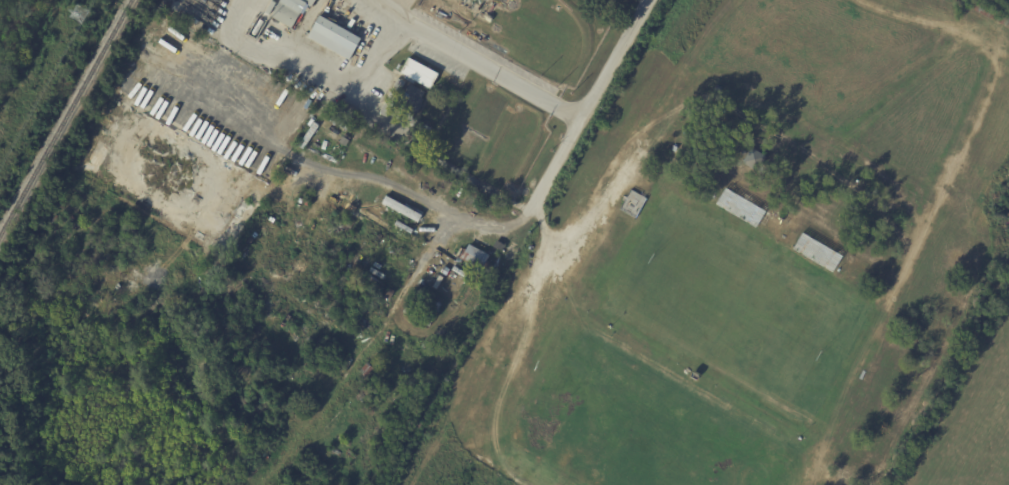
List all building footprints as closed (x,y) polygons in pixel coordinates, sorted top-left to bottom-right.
[(282,1),(283,0),(317,0),(313,7),(309,4),(293,29),(272,16),(281,1),(282,1)] [(908,9),(907,0),(917,0),(918,8),(908,9)] [(363,37),(350,59),(309,36),(321,14),(363,37)] [(402,71),(410,57),(440,73),(432,88),(402,71)] [(429,135),(399,119),(407,103),(397,98),(387,117),(380,113),(398,77),(401,79),(402,78),(404,79),(403,80),(406,82),(402,90),(405,92),(409,83),(425,91),(422,97),(424,98),(414,118),(432,128),(429,135)] [(764,155),(749,147),(741,161),(757,169),(764,155)] [(386,194),(422,214),(418,221),(382,202),(386,194)] [(509,246),(505,252),(495,245),(497,242),(498,242),(499,240),(509,246)] [(469,243),(490,254),(487,260),(489,261),(488,263),(494,266),(490,273),(459,257),(464,247),(466,248),(469,243)] [(419,428),(413,424),(417,419),(423,423),(419,428)]
